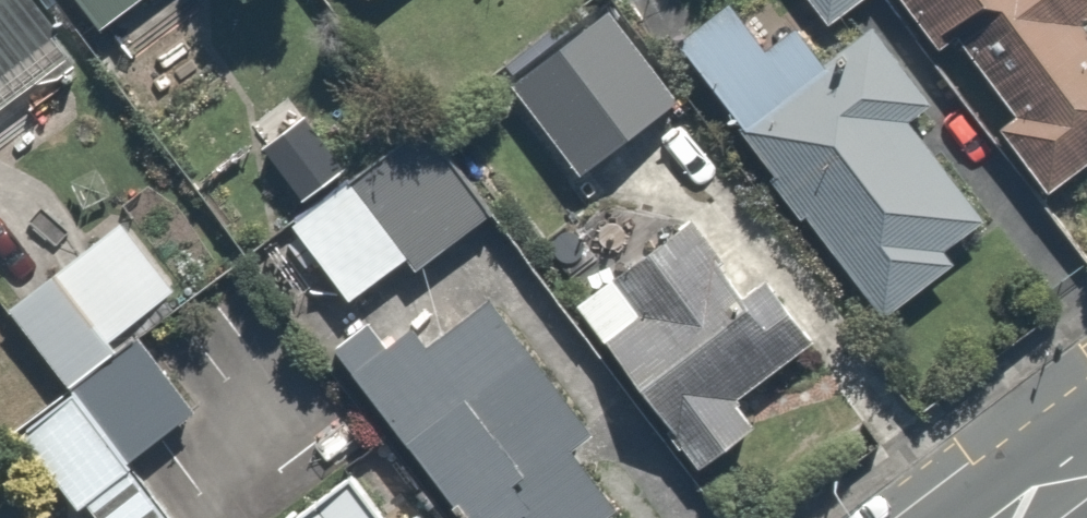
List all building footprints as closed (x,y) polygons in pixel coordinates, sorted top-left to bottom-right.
[(66,45),(34,0),(0,0),(0,92),(29,71),(69,75),(66,45)] [(81,26),(115,0),(61,0),(81,26)] [(634,0),(592,0),(490,78),(561,171),(656,99),(662,94),(690,73),(634,0)] [(762,41),(729,0),(723,0),(670,42),(879,308),(1009,207),(852,6),(806,41),(789,20),(762,41)] [(817,14),(836,0),(807,0),(817,14)] [(918,48),(941,31),(995,103),(973,120),(1020,183),(1086,132),(1086,31),(1076,16),(1086,7),(1086,0),(882,0),(918,48)] [(727,380),(785,336),(796,350),(835,320),(662,94),(656,99),(561,171),(604,227),(538,278),(680,463),(750,410),(727,380)] [(343,159),(321,131),(250,185),(334,296),(396,249),(406,263),(481,207),(407,110),(396,119),(394,117),(393,115),(391,113),(390,112),(388,111),(386,110),(384,109),(381,108),(379,107),(377,107),(375,107),(372,107),(370,108),(368,108),(366,109),(363,110),(362,111),(360,113),(358,114),(356,116),(355,118),(354,120),(353,122),(352,124),(352,126),(351,129),(351,131),(351,133),(351,135),(352,138),(353,140),(354,142),(355,144),(356,146),(358,148),(343,159)] [(70,232),(14,155),(0,166),(0,301),(59,382),(114,459),(193,402),(126,310),(168,279),(113,202),(70,232)] [(364,303),(320,337),(460,517),(571,517),(601,494),(552,431),(594,399),(501,279),(478,297),(453,265),(379,322),(364,303)] [(148,505),(114,459),(59,382),(8,419),(80,517),(130,517),(148,505)] [(299,478),(245,517),(329,517),(299,478)]
